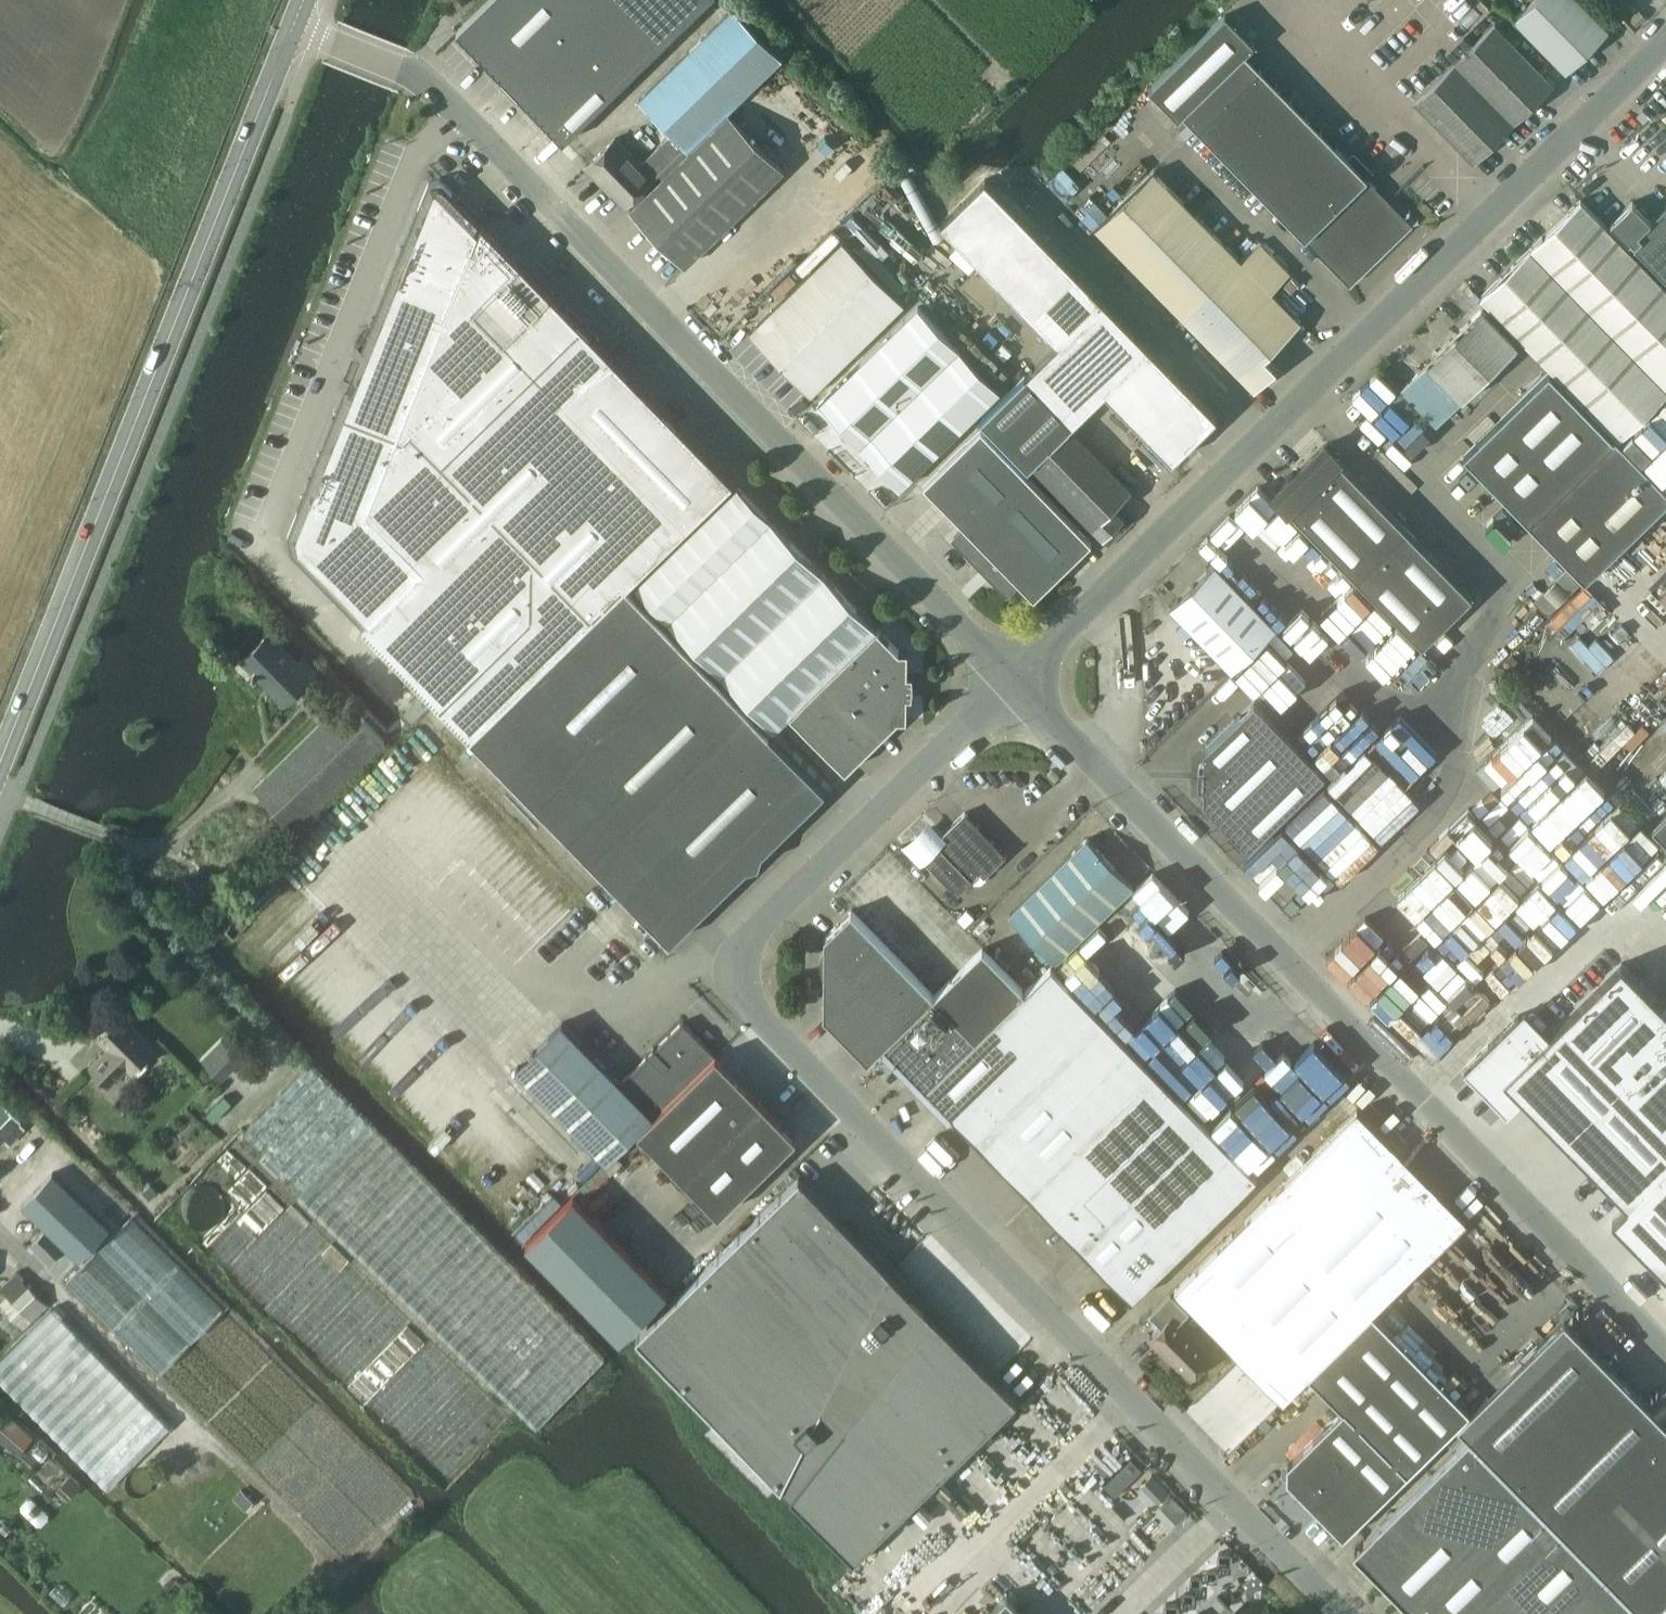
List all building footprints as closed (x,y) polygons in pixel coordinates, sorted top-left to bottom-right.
[(709,0),(489,0),(458,30),(565,139),(709,0)] [(1609,30),(1580,0),(1534,0),(1516,17),(1568,70),(1609,30)] [(688,150),(729,110),(783,59),(734,7),(640,98),(672,133),(643,159),(629,147),(618,135),(588,164),(626,204),(684,145),(688,150)] [(1348,156),(1260,67),(1246,52),(1256,43),(1227,13),(1150,89),(1179,118),(1184,112),(1198,127),(1350,282),(1412,222),(1390,199),(1368,177),(1374,171),(1353,151),(1348,156)] [(1464,34),(1446,52),(1455,62),(1514,123),(1555,83),(1495,23),(1475,42),(1474,44),(1464,34)] [(1455,62),(1415,101),(1451,138),(1475,161),(1514,123),(1455,62)] [(729,110),(688,150),(629,208),(685,265),(784,168),(729,110)] [(1242,258),(1153,169),(1095,226),(1256,388),(1277,367),(1265,355),(1302,319),(1272,289),(1291,271),(1260,241),(1242,258)] [(986,178),(941,222),(973,255),(1018,211),(986,178)] [(531,797),(687,646),(627,584),(688,526),(735,480),(613,355),(445,183),(429,181),(288,535),(292,551),(365,625),(456,720),(531,797)] [(1619,438),(1665,391),(1665,285),(1582,198),(1481,295),(1619,438)] [(1652,218),(1634,200),(1611,222),(1665,278),(1665,204),(1652,218)] [(1018,211),(973,255),(995,277),(1039,233),(1018,211)] [(1039,233),(995,277),(1017,299),(1061,255),(1039,233)] [(811,392),(904,302),(843,240),(749,331),(811,392)] [(1061,255),(1017,299),(1038,321),(1082,277),(1061,255)] [(1082,277),(1038,321),(1058,342),(1102,297),(1082,277)] [(1023,376),(981,417),(1028,466),(1032,462),(1104,536),(1112,528),(1113,529),(1126,516),(1117,508),(1116,508),(1113,506),(1131,488),(1070,425),(1106,389),(1150,346),(1102,297),(1058,342),(1023,376)] [(900,486),(1001,389),(918,306),(819,403),(900,486)] [(1518,342),(1483,306),(1402,386),(1438,423),(1518,342)] [(1150,346),(1106,389),(1128,411),(1171,368),(1150,346)] [(1171,368),(1128,411),(1150,435),(1194,391),(1171,368)] [(1466,453),(1587,579),(1665,500),(1665,488),(1615,436),(1613,438),(1549,372),(1466,453)] [(1194,391),(1150,435),(1173,458),(1218,415),(1194,391)] [(1035,595),(1055,576),(1092,540),(982,426),(924,482),(966,524),(951,537),(1007,595),(1022,582),(1035,595)] [(1473,594),(1339,457),(1335,453),(1335,452),(1335,449),(1333,447),(1330,447),(1329,447),(1325,443),(1296,471),(1295,470),(1289,472),(1285,476),(1283,482),(1284,483),(1275,491),(1289,506),(1357,575),(1422,643),(1473,594)] [(900,650),(876,628),(877,627),(737,484),(635,586),(776,727),(792,711),(846,768),(899,717),(906,717),(907,650),(900,650)] [(1215,562),(1171,604),(1232,667),(1276,625),(1215,562)] [(298,658),(270,630),(242,659),(286,703),(292,697),(294,699),(309,683),(308,682),(319,670),(302,654),(298,658)] [(687,646),(531,797),(670,940),(826,789),(687,646)] [(296,829),(365,762),(386,741),(343,698),(254,788),(296,829)] [(1249,847),(1326,772),(1255,700),(1205,748),(1204,801),(1249,847)] [(986,876),(1008,854),(980,825),(965,811),(943,832),(948,837),(926,859),(958,892),(981,871),(986,876)] [(1653,827),(1665,841),(1665,814),(1653,827)] [(1056,959),(1133,883),(1088,837),(1011,912),(1056,959)] [(825,1015),(868,1059),(885,1043),(934,994),(852,909),(826,933),(825,933),(824,1015),(825,1015)] [(976,1037),(1025,989),(983,946),(934,994),(976,1037)] [(1477,1080),(1476,1080),(1495,1099),(1495,1098),(1507,1110),(1515,1102),(1516,1103),(1523,1096),(1628,1203),(1612,1219),(1665,1274),(1665,998),(1661,1002),(1622,962),(1549,1033),(1543,1039),(1519,1014),(1488,1044),(1489,1044),(1465,1067),(1477,1080)] [(1258,1175),(1052,963),(1025,989),(976,1037),(926,1086),(1132,1297),(1258,1175)] [(926,1086),(976,1037),(934,994),(885,1043),(926,1086)] [(131,1071),(155,1047),(122,1015),(99,1038),(109,1049),(91,1066),(110,1085),(128,1067),(131,1071)] [(640,1130),(717,1055),(684,1021),(622,1082),(563,1022),(516,1067),(607,1160),(640,1130)] [(224,1036),(202,1059),(222,1079),(244,1056),(224,1036)] [(717,1055),(640,1130),(720,1212),(797,1137),(717,1055)] [(300,1194),(361,1251),(537,1426),(604,1357),(423,1177),(370,1121),(371,1121),(310,1062),(246,1129),(305,1187),(300,1194)] [(0,1107),(0,1140),(3,1137),(9,1143),(26,1126),(3,1104),(2,1105),(0,1107)] [(1309,1374),(1373,1311),(1467,1218),(1358,1107),(1174,1289),(1283,1399),(1309,1374)] [(22,1203),(80,1259),(111,1227),(53,1171),(22,1203)] [(800,1176),(636,1336),(854,1559),(1018,1400),(992,1372),(800,1176)] [(224,1216),(225,1216),(224,1211),(223,1206),(218,1199),(214,1195),(210,1193),(201,1190),(196,1190),(191,1192),(186,1194),(183,1196),(179,1200),(177,1204),(175,1210),(174,1214),(174,1220),(176,1225),(178,1229),(181,1233),(188,1238),(193,1240),(198,1241),(203,1241),(208,1239),(213,1237),(216,1234),(220,1230),(223,1226),(224,1216)] [(575,1193),(527,1240),(620,1336),(668,1289),(575,1193)] [(66,1282),(159,1374),(224,1309),(132,1217),(66,1282)] [(65,1247),(47,1229),(33,1243),(50,1261),(65,1247)] [(49,1304),(18,1271),(0,1288),(0,1317),(18,1335),(0,1352),(0,1377),(108,1486),(171,1424),(49,1304)] [(1189,1378),(1214,1353),(1180,1319),(1189,1310),(1171,1292),(1149,1313),(1161,1325),(1153,1334),(1160,1341),(1156,1344),(1189,1378)] [(1344,1535),(1408,1471),(1458,1423),(1470,1410),(1373,1311),(1309,1374),(1343,1408),(1288,1463),(1287,1478),(1344,1535)] [(1647,1613),(1665,1613),(1665,1420),(1564,1317),(1470,1410),(1458,1423),(1470,1435),(1471,1435),(1647,1613)] [(1471,1435),(1470,1435),(1420,1483),(1354,1549),(1418,1613),(1647,1613),(1471,1435)] [(1008,1593),(986,1613),(1029,1613),(1008,1593)]
